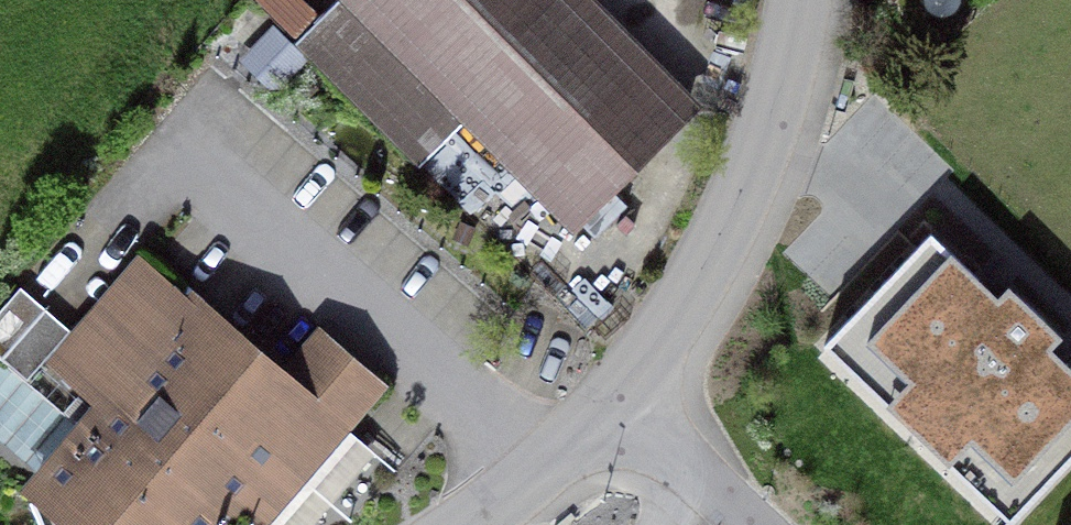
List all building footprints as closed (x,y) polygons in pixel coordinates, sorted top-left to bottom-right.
[(308,0),(261,0),(293,32),(316,8),(308,0)] [(295,37),(418,163),(465,117),(572,226),(702,98),(605,0),(332,0),(295,37)] [(307,57),(274,23),(237,58),(270,92),(307,57)] [(438,175),(473,210),(492,191),(458,156),(438,175)] [(452,238),(467,245),(476,226),(461,219),(452,238)] [(930,221),(821,334),(1009,515),(1070,450),(1070,354),(1053,337),(1067,323),(1038,296),(1012,271),(997,285),(930,221)] [(69,524),(210,524),(231,501),(257,524),(258,524),(379,381),(323,336),(288,382),(200,301),(190,308),(142,263),(60,362),(111,402),(87,430),(57,468),(30,491),(69,524)] [(71,327),(20,283),(0,306),(0,345),(32,372),(71,327)] [(0,355),(0,427),(57,468),(87,430),(0,355)]
